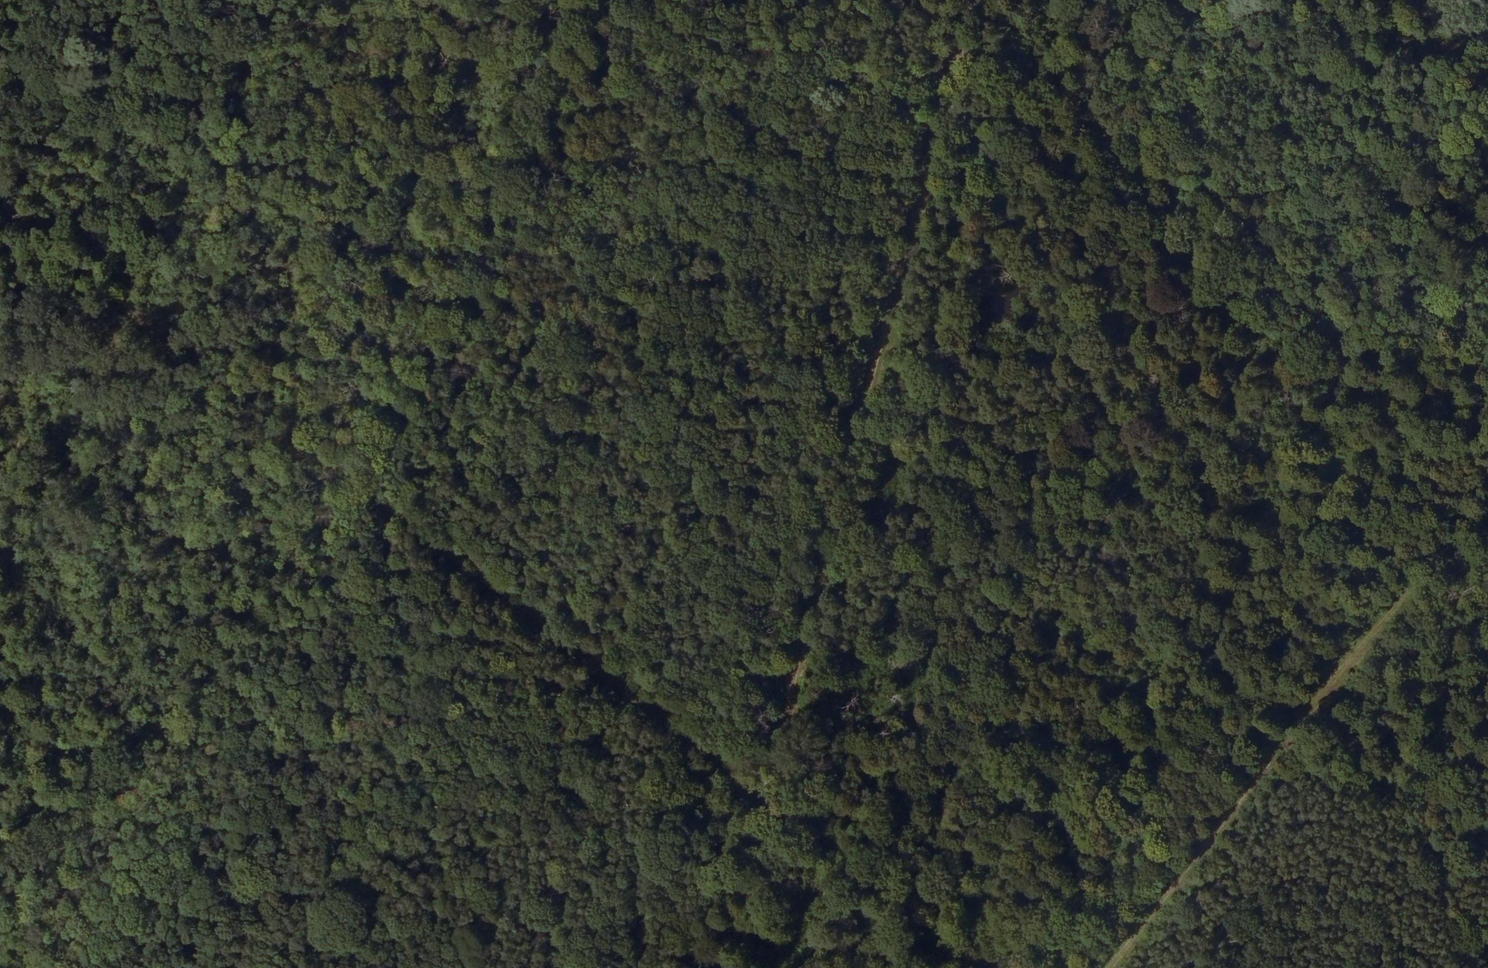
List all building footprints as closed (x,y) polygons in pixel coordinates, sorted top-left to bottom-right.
[(1487,11),(1487,2),(1486,0),(1474,0),(1487,11)]
